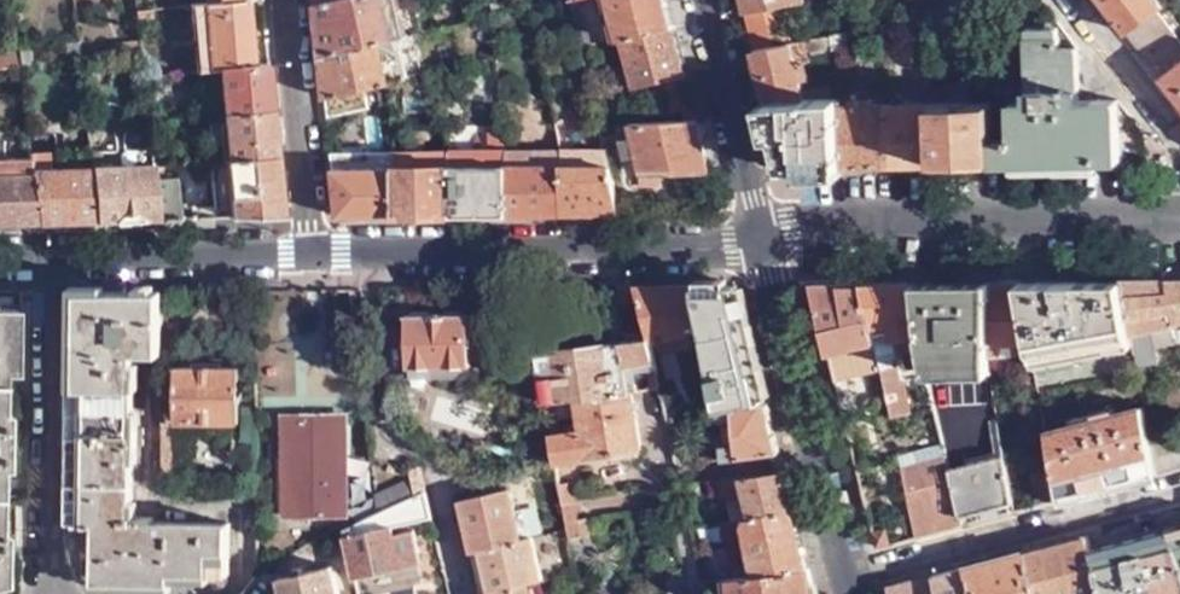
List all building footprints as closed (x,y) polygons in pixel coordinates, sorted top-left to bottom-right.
[(203,6),(188,10),(194,67),(198,67),(252,60),(245,0),(233,0),(203,6)] [(317,49),(405,31),(399,0),(312,0),(317,49)] [(576,0),(567,0),(579,49),(602,43),(599,24),(582,27),(576,0)] [(618,35),(611,36),(611,42),(620,39),(673,27),(667,0),(610,0),(618,35)] [(744,15),(745,18),(811,3),(810,0),(741,0),(744,15)] [(1127,33),(1156,10),(1160,7),(1155,0),(1101,0),(1127,33)] [(450,9),(453,22),(464,19),(463,8),(450,9)] [(1156,10),(1127,33),(1179,103),(1179,42),(1156,10)] [(745,22),(752,48),(789,40),(783,14),(745,22)] [(930,35),(929,14),(914,17),(914,35),(930,35)] [(872,38),(885,36),(885,23),(871,25),(872,38)] [(679,54),(673,27),(620,39),(633,89),(651,85),(685,77),(679,54)] [(840,32),(840,45),(852,43),(852,30),(840,32)] [(362,85),(385,80),(400,77),(392,43),(407,41),(405,31),(317,49),(322,92),(362,85)] [(832,46),(840,45),(840,32),(831,34),(832,46)] [(1118,159),(1115,97),(1075,98),(1073,43),(1054,43),(1054,33),(1020,34),(1023,99),(1007,100),(1008,120),(990,120),(992,162),(1118,159)] [(77,57),(75,38),(63,40),(64,59),(77,57)] [(754,50),(767,103),(828,102),(827,90),(814,90),(813,77),(819,76),(816,60),(821,59),(816,38),(754,50)] [(111,42),(113,52),(137,48),(136,39),(111,42)] [(7,67),(20,65),(19,64),(18,51),(17,46),(17,45),(0,47),(0,68),(7,67)] [(28,45),(17,46),(18,51),(19,64),(20,65),(30,63),(28,45)] [(271,106),(265,58),(252,60),(198,67),(203,112),(271,106)] [(922,86),(931,86),(930,64),(922,64),(922,86)] [(20,65),(7,67),(11,103),(23,101),(20,65)] [(698,134),(685,77),(651,85),(660,118),(683,113),(684,122),(641,123),(641,111),(622,111),(622,123),(634,124),(635,143),(622,143),(623,161),(637,161),(638,186),(659,186),(659,172),(707,173),(698,134)] [(322,92),(324,112),(365,105),(362,85),(322,92)] [(992,162),(990,120),(989,99),(945,101),(931,100),(932,164),(992,162)] [(889,165),(932,164),(931,100),(887,102),(889,165)] [(782,168),(843,166),(840,103),(828,102),(767,103),(782,168)] [(840,103),(843,166),(889,165),(887,102),(844,103),(840,103)] [(275,153),(271,106),(203,112),(207,159),(275,153)] [(449,214),(507,213),(503,149),(502,131),(488,131),(488,149),(455,149),(455,143),(447,142),(448,149),(449,214)] [(601,133),(605,149),(610,149),(607,133),(601,133)] [(148,148),(88,149),(96,221),(157,219),(152,176),(150,163),(148,148)] [(534,166),(562,165),(562,148),(534,149),(534,166)] [(562,214),(622,213),(616,193),(605,149),(590,149),(590,166),(568,166),(568,149),(562,148),(562,165),(562,214)] [(96,221),(88,149),(28,151),(29,157),(36,223),(96,221)] [(335,213),(390,214),(388,149),(328,149),(335,213)] [(390,214),(449,214),(448,149),(388,149),(390,214)] [(507,213),(562,214),(562,165),(534,166),(534,149),(503,149),(507,213)] [(590,166),(590,149),(568,149),(568,166),(590,166)] [(281,215),(275,153),(207,159),(212,217),(281,215)] [(0,157),(0,224),(36,223),(29,157),(0,157)] [(157,219),(179,218),(176,176),(152,176),(157,219)] [(1119,279),(1123,336),(1123,344),(1124,369),(1145,361),(1143,330),(1165,323),(1169,332),(1179,328),(1179,278),(1119,279)] [(1123,336),(1119,279),(1016,282),(1023,352),(1023,356),(1123,336)] [(631,282),(614,283),(615,297),(636,297),(631,282)] [(643,313),(646,335),(647,337),(699,327),(688,282),(631,282),(636,297),(643,313)] [(733,282),(688,282),(699,327),(717,403),(761,393),(746,336),(733,282)] [(986,352),(987,282),(911,284),(917,325),(922,370),(923,372),(986,371),(986,352)] [(1023,352),(1016,282),(987,282),(986,352),(1023,352)] [(917,325),(911,284),(861,285),(875,339),(880,359),(881,367),(884,381),(891,417),(910,411),(891,332),(917,325)] [(875,339),(861,285),(808,286),(820,331),(825,351),(875,339)] [(131,355),(158,355),(157,288),(77,289),(77,520),(97,520),(97,580),(174,579),(174,571),(230,570),(229,520),(154,520),(153,514),(130,514),(130,443),(140,442),(140,427),(130,427),(131,355)] [(13,372),(12,308),(0,308),(0,373),(13,372)] [(406,313),(406,364),(469,364),(469,357),(495,357),(495,315),(468,314),(468,312),(406,313)] [(537,351),(546,399),(555,398),(631,386),(655,382),(647,337),(646,335),(537,351)] [(1123,344),(1123,336),(1023,356),(1024,364),(1123,344)] [(875,339),(825,351),(833,379),(872,369),(881,367),(880,359),(875,339)] [(159,429),(174,429),(174,419),(233,419),(233,364),(170,364),(170,393),(158,393),(159,429)] [(884,381),(881,367),(872,369),(875,383),(884,381)] [(915,409),(930,407),(926,376),(910,379),(915,409)] [(560,433),(553,434),(558,460),(641,444),(631,386),(555,398),(560,433)] [(775,446),(761,393),(717,403),(712,403),(716,419),(722,418),(728,439),(721,441),(725,455),(775,446)] [(1055,497),(1149,472),(1141,436),(1132,404),(1037,430),(1045,460),(1055,497)] [(341,413),(279,413),(281,511),(344,510),(341,413)] [(1179,464),(1179,425),(1141,436),(1149,472),(1179,464)] [(159,458),(174,458),(174,429),(159,429),(159,458)] [(1003,461),(998,437),(942,453),(943,456),(947,473),(951,489),(957,514),(1010,500),(1006,480),(1003,461)] [(905,486),(947,473),(943,456),(901,468),(905,486)] [(174,475),(174,458),(159,458),(160,475),(174,475)] [(1003,461),(1006,480),(1013,478),(1009,459),(1003,461)] [(1024,465),(1032,503),(1055,497),(1045,460),(1024,465)] [(416,496),(348,530),(357,576),(404,568),(397,526),(435,517),(423,464),(410,466),(416,496)] [(784,479),(780,465),(717,476),(718,484),(725,484),(727,494),(732,495),(731,486),(739,485),(746,514),(790,504),(784,479)] [(570,479),(561,480),(571,536),(592,531),(589,515),(578,517),(570,479)] [(477,531),(491,589),(527,581),(536,579),(542,578),(532,534),(524,537),(517,507),(512,485),(477,493),(481,508),(463,512),(467,532),(477,531)] [(919,520),(923,533),(960,522),(957,514),(951,489),(925,496),(930,517),(919,520)] [(459,497),(463,512),(481,508),(477,493),(459,497)] [(957,514),(960,522),(1011,508),(1010,500),(957,514)] [(805,561),(790,504),(746,514),(740,515),(749,559),(730,563),(733,576),(805,561)] [(524,537),(532,534),(526,506),(517,507),(524,537)] [(730,508),(686,517),(688,527),(719,520),(731,517),(730,508)] [(740,515),(731,517),(719,520),(730,563),(749,559),(740,515)] [(883,523),(870,526),(874,545),(887,542),(883,523)] [(1091,552),(1103,593),(1179,593),(1179,530),(1091,552)] [(1023,550),(1034,593),(1103,593),(1091,552),(1090,547),(1086,534),(1023,550)] [(1023,550),(964,564),(972,593),(1034,593),(1023,550)] [(805,561),(733,576),(728,577),(732,593),(813,593),(805,561)] [(964,564),(932,572),(938,593),(972,593),(964,564)] [(336,567),(281,577),(285,593),(342,593),(336,567)] [(932,572),(886,583),(889,593),(938,593),(932,572)] [(536,579),(527,581),(530,593),(539,593),(536,579)] [(527,581),(491,589),(492,593),(530,593),(527,581)]
